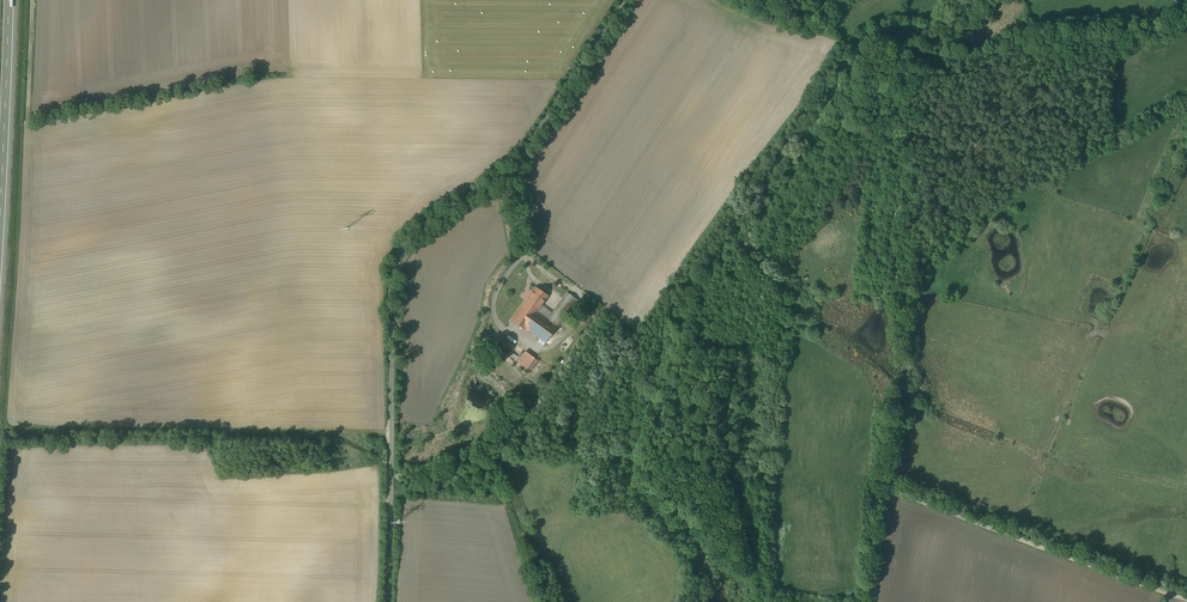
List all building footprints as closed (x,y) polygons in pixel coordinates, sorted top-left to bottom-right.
[(548,296),(536,287),(524,303),(536,312),(548,296)] [(548,320),(536,312),(525,327),(546,342),(577,299),(568,293),(548,320)] [(524,303),(511,320),(524,329),(525,327),(536,312),(524,303)] [(517,359),(519,356),(510,351),(508,355),(517,359)] [(534,358),(525,352),(519,361),(527,367),(534,358)]
